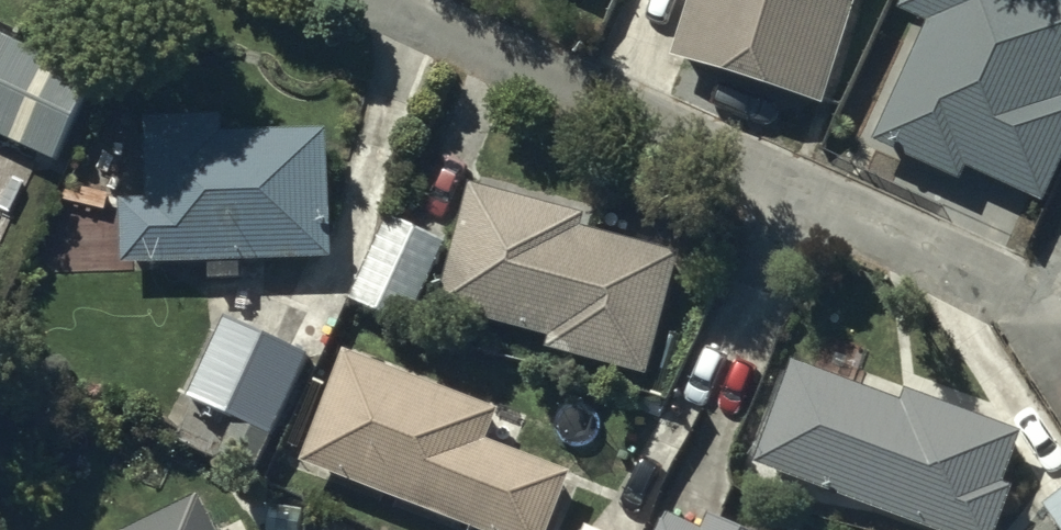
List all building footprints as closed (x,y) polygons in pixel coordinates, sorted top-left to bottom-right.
[(673,44),(836,95),(866,0),(687,0),(673,44)] [(933,8),(880,130),(965,167),(970,156),(1046,189),(1060,154),(1060,0),(916,0),(933,8)] [(0,23),(0,125),(52,150),(92,67),(0,23)] [(329,119),(149,121),(150,190),(122,190),(123,253),(210,252),(211,269),(244,269),(244,250),(331,249),(329,119)] [(587,204),(473,173),(440,297),(552,327),(549,336),(652,364),(684,246),(583,219),(587,204)] [(412,315),(446,236),(388,210),(353,290),(412,315)] [(308,358),(225,322),(192,397),(237,416),(220,454),(258,470),(308,358)] [(345,339),(302,449),(511,529),(546,529),(571,465),(488,433),(501,400),(345,339)] [(796,351),(762,454),(986,529),(992,529),(1011,475),(1003,472),(1021,420),(909,382),(906,389),(796,351)] [(1044,493),(1060,517),(1060,481),(1044,493)] [(200,485),(122,524),(125,529),(223,529),(200,485)] [(712,503),(706,518),(666,501),(653,529),(775,529),(712,503)] [(586,517),(580,529),(615,529),(586,517)]
